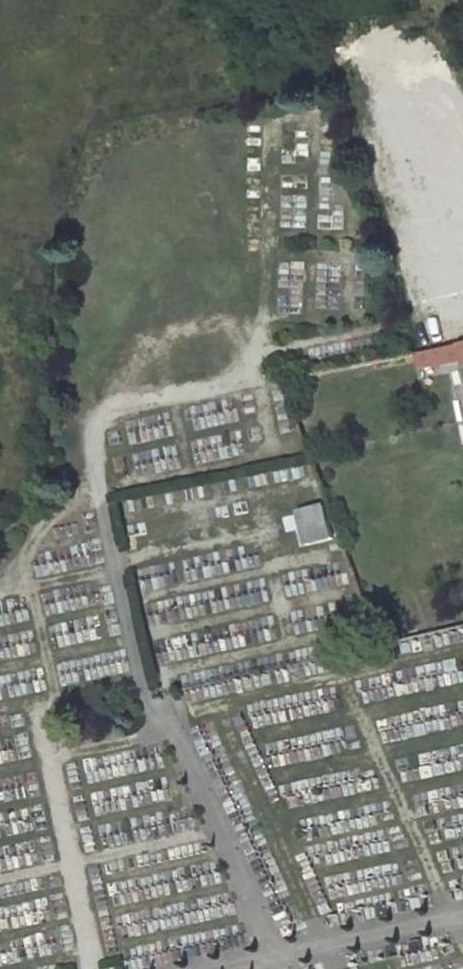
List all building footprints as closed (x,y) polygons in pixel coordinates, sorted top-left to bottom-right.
[(293,512),(298,545),(335,540),(330,507),(293,512)]
